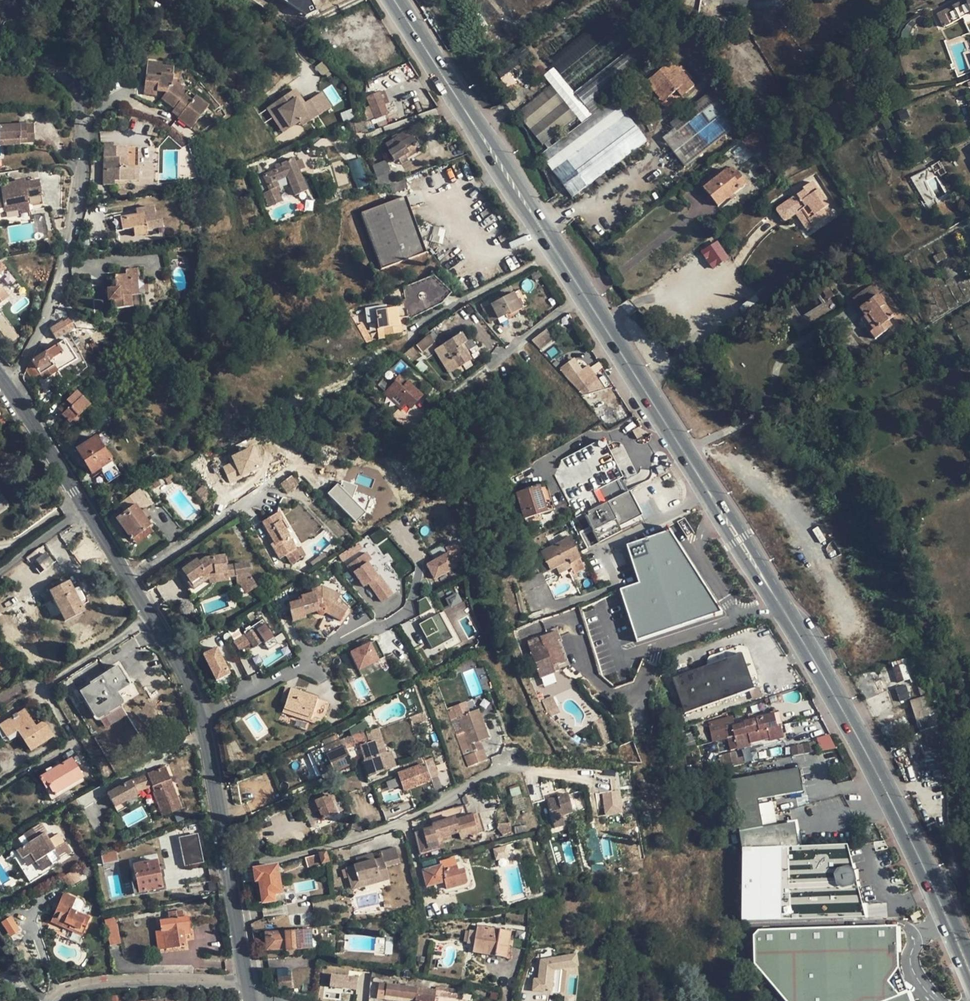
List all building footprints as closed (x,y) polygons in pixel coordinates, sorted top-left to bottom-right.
[(309,9),(304,0),(283,0),(286,5),(289,4),(292,10),(296,8),(299,14),(309,9)] [(309,9),(313,7),(309,0),(304,0),(309,9)] [(937,14),(944,27),(969,14),(969,0),(965,0),(937,14)] [(707,43),(695,27),(689,33),(701,48),(707,43)] [(672,61),(651,79),(668,98),(677,90),(680,88),(685,94),(694,86),(672,61)] [(147,62),(146,68),(161,70),(161,66),(162,63),(147,62)] [(146,68),(144,88),(156,89),(156,92),(166,93),(171,86),(173,68),(161,66),(161,70),(146,68)] [(668,98),(651,79),(646,83),(663,102),(668,98)] [(184,96),(188,92),(175,82),(171,86),(184,96)] [(720,85),(657,134),(685,169),(748,120),(720,85)] [(171,113),(178,118),(191,101),(184,96),(171,86),(166,93),(160,99),(174,110),(171,113)] [(155,96),(156,92),(156,89),(144,88),(143,95),(155,96)] [(552,88),(518,115),(543,146),(576,120),(552,88)] [(682,96),(685,94),(680,88),(677,90),(682,96)] [(286,96),(272,104),(288,129),(299,122),(305,118),(308,123),(330,109),(320,94),(303,105),(294,91),(290,93),(286,96)] [(379,93),(384,105),(389,104),(383,91),(379,93)] [(191,101),(194,97),(188,92),(184,96),(191,101)] [(366,97),(375,119),(388,114),(384,105),(379,93),(379,92),(366,97)] [(191,101),(204,112),(208,108),(194,97),(191,101)] [(615,100),(541,154),(572,196),(646,143),(615,100)] [(177,119),(190,130),(204,112),(191,101),(178,118),(177,119)] [(266,109),(282,133),(288,129),(272,104),(266,109)] [(363,110),(367,119),(373,117),(369,107),(363,110)] [(302,127),(308,123),(305,118),(299,122),(302,127)] [(0,127),(0,141),(20,140),(20,144),(33,143),(33,125),(0,127)] [(766,147),(759,127),(741,141),(754,157),(766,147)] [(398,137),(385,144),(389,151),(388,152),(394,162),(405,156),(407,159),(419,152),(416,148),(418,146),(412,136),(401,143),(398,137)] [(103,164),(103,186),(114,186),(114,182),(134,182),(134,167),(127,167),(127,148),(113,148),(113,144),(103,144),(103,158),(108,158),(108,164),(103,164)] [(138,148),(127,148),(127,167),(134,167),(138,167),(138,148)] [(348,162),(354,182),(366,178),(359,158),(348,162)] [(286,177),(294,197),(307,191),(298,172),(304,170),(300,160),(294,163),(293,159),(280,165),(281,167),(262,175),(269,191),(263,193),(269,207),(282,202),(279,194),(279,193),(279,190),(278,189),(278,187),(276,182),(286,177)] [(376,189),(395,182),(387,160),(372,165),(377,180),(373,181),(376,189)] [(937,172),(940,177),(947,173),(942,163),(941,164),(940,162),(931,167),(934,173),(937,172)] [(732,166),(727,170),(732,177),(737,172),(732,166)] [(703,189),(718,207),(728,198),(733,195),(746,184),(737,172),(732,177),(727,170),(703,189)] [(0,186),(4,213),(18,210),(18,207),(28,205),(28,208),(43,205),(41,196),(39,181),(25,184),(14,185),(14,183),(0,186)] [(829,206),(812,182),(802,189),(804,191),(797,195),(776,210),(785,222),(795,214),(802,210),(814,227),(832,214),(827,207),(829,206)] [(350,195),(359,192),(355,183),(347,186),(350,195)] [(795,192),(797,195),(804,191),(802,189),(802,187),(795,192)] [(426,253),(406,198),(362,213),(382,269),(426,253)] [(18,207),(18,210),(19,215),(29,213),(28,208),(28,205),(18,207)] [(134,238),(147,235),(146,230),(162,227),(160,215),(154,216),(153,208),(137,210),(138,215),(120,218),(120,215),(113,217),(116,232),(132,230),(134,238)] [(807,231),(814,227),(802,210),(795,214),(807,231)] [(718,240),(701,249),(711,269),(729,259),(718,240)] [(937,262),(946,281),(957,275),(948,257),(937,262)] [(114,309),(131,307),(142,306),(141,294),(138,294),(133,295),(131,279),(136,279),(144,278),(143,268),(125,270),(125,274),(115,275),(116,288),(106,289),(107,301),(113,301),(114,309)] [(537,270),(530,275),(534,281),(541,277),(537,270)] [(405,304),(407,320),(441,304),(451,293),(433,276),(402,288),(405,304)] [(872,287),(878,295),(885,291),(879,283),(872,287)] [(871,285),(852,299),(866,318),(868,315),(874,323),(870,326),(867,328),(875,339),(892,327),(888,321),(893,317),(894,316),(884,303),(878,295),(872,287),(871,285)] [(770,286),(761,292),(766,299),(775,291),(770,286)] [(824,294),(828,300),(834,296),(830,290),(824,294)] [(885,291),(878,295),(884,303),(890,298),(885,291)] [(512,293),(482,309),(489,323),(497,319),(504,316),(507,314),(508,315),(521,309),(512,293)] [(884,303),(894,316),(900,312),(890,298),(884,303)] [(376,321),(375,312),(374,308),(364,309),(366,323),(376,321)] [(401,333),(399,317),(397,318),(396,308),(375,312),(376,321),(377,329),(383,328),(384,335),(401,333)] [(908,323),(900,312),(894,316),(893,317),(901,329),(908,323)] [(864,318),(870,326),(874,323),(868,315),(866,318),(864,318)] [(56,340),(74,329),(68,319),(50,329),(56,340)] [(383,328),(377,329),(376,329),(378,339),(385,338),(384,335),(383,328)] [(460,333),(437,348),(446,363),(452,360),(457,369),(470,360),(464,351),(466,349),(463,344),(466,343),(460,333)] [(531,341),(538,349),(546,344),(539,335),(531,341)] [(427,336),(414,348),(419,354),(433,342),(427,336)] [(64,340),(30,361),(32,363),(28,366),(25,371),(28,376),(37,370),(40,375),(53,366),(57,372),(73,361),(69,354),(72,352),(64,340)] [(448,375),(457,369),(452,360),(446,363),(442,366),(448,375)] [(580,393),(598,381),(587,366),(575,374),(572,369),(564,375),(580,393)] [(103,378),(95,383),(103,394),(110,388),(103,378)] [(411,407),(420,397),(399,378),(385,394),(400,408),(405,402),(411,407)] [(370,392),(376,385),(369,381),(364,387),(370,392)] [(76,391),(58,409),(62,414),(61,416),(69,423),(72,421),(73,422),(75,422),(76,422),(77,421),(78,421),(78,419),(79,418),(78,417),(78,416),(89,405),(76,391)] [(93,409),(89,405),(78,416),(82,419),(93,409)] [(400,426),(409,421),(396,408),(389,416),(400,426)] [(950,415),(956,427),(963,424),(956,411),(950,415)] [(103,432),(95,437),(103,449),(110,444),(103,432)] [(75,450),(91,475),(99,470),(108,483),(120,476),(111,462),(103,449),(95,437),(75,450)] [(167,485),(174,481),(168,473),(162,477),(167,485)] [(287,494),(298,486),(290,476),(279,485),(287,494)] [(154,489),(161,485),(158,481),(151,485),(154,489)] [(515,493),(524,519),(554,510),(545,483),(515,493)] [(339,501),(345,495),(336,485),(330,491),(339,501)] [(205,505),(213,497),(202,486),(194,493),(205,505)] [(115,519),(130,540),(132,539),(149,527),(150,526),(145,519),(150,516),(145,509),(150,505),(139,490),(118,505),(124,513),(115,519)] [(629,492),(584,514),(599,543),(621,532),(619,528),(642,517),(629,492)] [(278,512),(261,522),(271,538),(273,542),(270,544),(279,560),(285,556),(291,565),(301,559),(296,549),(285,531),(288,529),(278,512)] [(819,526),(812,529),(819,543),(825,540),(819,526)] [(149,527),(132,539),(135,544),(153,532),(149,527)] [(574,575),(585,569),(568,536),(565,531),(554,536),(557,543),(534,555),(544,574),(555,568),(567,562),(570,568),(574,575)] [(670,535),(626,549),(640,587),(619,593),(638,645),(724,617),(670,535)] [(359,542),(340,554),(362,588),(369,584),(380,602),(393,594),(359,542)] [(296,549),(301,559),(305,556),(300,547),(296,549)] [(53,563),(44,553),(42,555),(37,550),(25,558),(32,566),(36,562),(44,571),(53,563)] [(433,579),(452,571),(445,554),(426,561),(433,579)] [(248,563),(224,566),(223,556),(203,559),(198,563),(196,559),(181,570),(194,589),(208,579),(226,576),(226,578),(236,577),(235,576),(246,575),(249,571),(248,563)] [(40,574),(44,571),(36,562),(32,566),(40,574)] [(567,562),(555,568),(558,574),(570,568),(567,562)] [(544,581),(541,573),(532,576),(535,584),(544,581)] [(238,585),(240,586),(251,579),(250,577),(249,576),(247,575),(246,575),(235,576),(236,577),(236,583),(236,584),(238,585)] [(535,584),(532,576),(520,581),(523,589),(535,584)] [(240,586),(245,595),(257,588),(251,579),(240,586)] [(69,582),(49,591),(64,622),(84,612),(80,603),(84,601),(84,600),(79,588),(77,588),(73,590),(69,582)] [(289,610),(292,622),(304,619),(303,615),(316,612),(316,613),(317,614),(318,615),(320,615),(322,615),(323,614),(324,613),(339,622),(346,610),(334,603),(338,597),(339,595),(328,590),(327,590),(321,587),(311,590),(311,594),(299,597),(299,598),(297,599),(298,602),(288,604),(290,609),(289,610)] [(457,592),(446,598),(450,606),(462,600),(457,592)] [(346,610),(347,607),(338,597),(334,603),(346,610)] [(432,610),(425,598),(419,601),(419,616),(432,610)] [(270,610),(265,603),(255,610),(259,617),(270,610)] [(347,607),(346,610),(339,622),(343,624),(352,612),(347,607)] [(339,622),(324,613),(323,620),(339,629),(343,624),(339,622)] [(432,650),(442,645),(452,640),(439,615),(419,626),(432,650)] [(265,623),(256,629),(266,642),(274,636),(265,623)] [(245,634),(233,642),(239,652),(250,644),(253,649),(263,642),(252,625),(242,631),(245,634)] [(537,644),(529,646),(540,678),(559,671),(557,666),(565,664),(557,642),(559,641),(556,631),(536,639),(537,644)] [(526,637),(529,646),(537,644),(536,639),(534,634),(526,637)] [(369,643),(377,661),(384,657),(376,640),(369,643)] [(358,670),(377,661),(369,643),(350,652),(351,655),(349,656),(351,661),(354,660),(358,670)] [(217,645),(202,653),(216,681),(231,673),(217,645)] [(754,689),(742,654),(672,679),(684,714),(754,689)] [(892,667),(897,682),(909,678),(904,663),(892,667)] [(128,681),(118,666),(91,684),(92,685),(81,692),(90,706),(91,705),(98,715),(118,701),(112,692),(128,681)] [(905,683),(894,687),(899,701),(910,697),(905,683)] [(285,704),(290,688),(285,687),(280,702),(285,704)] [(317,700),(318,698),(290,688),(285,704),(282,712),(310,722),(310,719),(316,721),(320,722),(326,703),(317,700)] [(548,697),(541,700),(546,713),(547,712),(552,717),(557,711),(556,710),(556,709),(555,709),(555,708),(554,708),(554,707),(550,699),(549,698),(548,697)] [(467,713),(463,702),(454,706),(454,707),(457,717),(467,713)] [(13,717),(6,707),(0,710),(0,725),(13,717)] [(457,717),(454,707),(447,709),(450,720),(457,717)] [(52,736),(42,722),(34,727),(23,710),(13,717),(0,725),(0,727),(7,737),(17,731),(30,750),(52,736)] [(468,767),(486,760),(483,749),(475,752),(472,744),(488,738),(482,722),(479,723),(474,711),(467,713),(457,717),(463,732),(457,735),(468,767)] [(412,727),(426,721),(423,712),(409,717),(412,727)] [(727,738),(777,726),(774,714),(755,719),(756,719),(743,722),(744,724),(734,726),(732,719),(709,724),(712,742),(727,738)] [(936,715),(916,721),(920,733),(917,734),(917,736),(909,738),(914,755),(922,753),(925,761),(926,771),(946,767),(936,715)] [(894,722),(882,728),(886,737),(903,730),(899,722),(895,724),(894,722)] [(770,741),(783,738),(780,726),(777,726),(727,738),(730,751),(751,746),(750,743),(769,739),(770,741)] [(377,728),(369,731),(377,756),(385,753),(377,728)] [(320,776),(332,771),(333,772),(352,765),(346,750),(360,745),(370,777),(383,772),(395,768),(390,752),(385,753),(377,756),(369,731),(344,739),(343,739),(324,747),(323,748),(328,760),(316,765),(320,776)] [(341,733),(322,741),(324,747),(343,739),(341,733)] [(690,733),(682,735),(688,748),(695,745),(690,733)] [(816,738),(822,752),(835,747),(829,733),(816,738)] [(906,739),(910,756),(914,755),(909,738),(906,739)] [(808,742),(790,747),(792,755),(810,750),(808,742)] [(718,756),(721,766),(743,762),(742,760),(740,760),(738,752),(731,754),(730,753),(718,756)] [(71,758),(39,777),(46,789),(49,787),(54,795),(83,777),(71,758)] [(438,777),(431,758),(424,760),(431,779),(438,777)] [(162,817),(181,810),(165,767),(164,764),(156,767),(157,770),(147,774),(152,787),(154,792),(152,792),(162,817)] [(394,783),(399,802),(413,798),(410,786),(428,781),(424,766),(399,773),(401,780),(394,783)] [(803,792),(799,769),(730,781),(739,832),(763,828),(758,800),(803,792)] [(152,787),(147,774),(131,780),(138,792),(152,787)] [(138,792),(131,780),(107,793),(114,808),(139,794),(138,792)] [(604,815),(621,814),(619,794),(611,794),(610,783),(598,781),(600,803),(603,803),(604,815)] [(331,793),(327,795),(336,814),(340,812),(331,793)] [(548,799),(546,795),(541,796),(540,793),(534,795),(534,798),(535,804),(548,800),(548,799)] [(565,826),(563,817),(573,814),(568,794),(548,799),(548,800),(552,818),(555,828),(565,826)] [(327,795),(314,801),(316,804),(319,811),(322,819),(336,814),(327,795)] [(302,810),(305,817),(319,811),(316,804),(302,810)] [(465,806),(453,808),(457,822),(469,818),(465,806)] [(434,828),(415,833),(420,855),(445,848),(442,838),(460,833),(462,841),(467,839),(468,839),(469,839),(471,840),(473,840),(474,840),(475,839),(476,838),(477,837),(477,835),(483,833),(477,815),(469,818),(457,822),(453,808),(431,815),(434,828)] [(552,818),(546,820),(549,830),(555,828),(552,818)] [(28,843),(16,850),(22,859),(30,854),(35,862),(44,857),(50,867),(72,853),(65,842),(64,843),(55,849),(49,840),(44,832),(47,832),(40,822),(22,834),(28,843)] [(508,824),(498,824),(504,836),(511,833),(512,829),(510,824),(508,824)] [(527,832),(526,825),(513,828),(515,834),(527,832)] [(201,862),(197,835),(180,837),(184,864),(201,862)] [(400,862),(395,847),(380,852),(382,858),(374,860),(367,862),(365,856),(356,859),(357,864),(353,865),(357,881),(364,879),(366,885),(389,879),(385,867),(400,862)] [(847,848),(800,848),(741,853),(742,925),(866,923),(847,848)] [(307,867),(328,861),(325,852),(304,858),(307,867)] [(114,857),(113,854),(103,857),(106,864),(115,861),(114,857)] [(442,866),(423,871),(427,887),(437,885),(439,892),(464,885),(465,884),(466,884),(466,883),(467,882),(463,870),(459,854),(440,860),(442,866)] [(160,887),(156,871),(154,860),(132,865),(135,880),(137,891),(160,887)] [(353,865),(346,868),(350,883),(357,881),(353,865)] [(280,893),(276,866),(241,871),(242,882),(255,881),(255,885),(259,885),(262,903),(273,901),(272,894),(280,893)] [(69,888),(81,880),(75,870),(63,877),(69,888)] [(163,870),(156,871),(160,887),(161,892),(166,890),(163,878),(164,878),(163,870)] [(357,881),(350,883),(352,890),(366,885),(364,879),(357,881)] [(469,886),(466,884),(465,884),(464,885),(439,892),(439,893),(440,895),(441,896),(466,889),(467,888),(468,887),(469,886)] [(161,892),(160,887),(137,891),(138,896),(161,892)] [(63,893),(50,922),(70,931),(82,936),(90,917),(71,909),(76,898),(63,893)] [(189,929),(187,916),(184,917),(182,910),(168,912),(169,919),(159,921),(161,930),(161,932),(163,932),(166,949),(185,946),(183,936),(182,930),(189,929)] [(1,921),(11,939),(22,933),(12,915),(1,921)] [(114,918),(104,920),(110,945),(121,943),(117,925),(116,925),(114,918)] [(477,926),(472,952),(506,958),(511,932),(477,926)] [(312,948),(310,929),(264,932),(265,950),(285,949),(285,950),(312,948)] [(158,950),(166,949),(163,932),(161,932),(161,930),(155,931),(158,950)] [(760,933),(754,938),(756,969),(782,1000),(913,1000),(911,994),(900,997),(890,986),(898,974),(898,930),(760,933)] [(79,942),(82,936),(70,931),(67,937),(79,942)] [(377,936),(376,953),(385,954),(386,937),(377,936)] [(576,956),(540,959),(539,978),(534,978),(534,988),(554,989),(555,971),(579,970),(576,956)] [(278,969),(278,982),(291,981),(290,968),(278,969)] [(332,976),(330,986),(339,987),(357,990),(358,979),(332,976)] [(379,983),(377,998),(385,999),(385,996),(411,999),(411,1000),(412,1000),(435,1000),(436,991),(435,991),(418,989),(418,988),(379,983)] [(339,987),(330,986),(329,994),(339,995),(339,987)] [(441,992),(440,997),(456,998),(457,990),(436,987),(435,991),(436,991),(441,992)] [(527,1000),(537,1000),(538,994),(528,993),(527,1000)]
